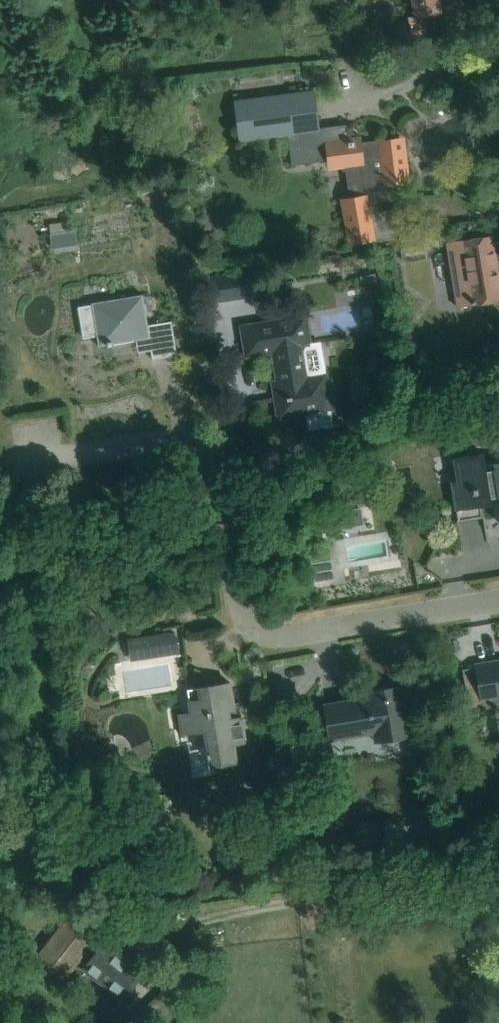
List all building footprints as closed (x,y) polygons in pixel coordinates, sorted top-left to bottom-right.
[(412,33),(429,30),(426,15),(441,12),(439,0),(414,0),(417,14),(409,15),(412,33)] [(347,126),(319,129),(313,89),(235,101),(241,140),(289,133),(293,159),(332,153),(334,167),(348,165),(354,200),(347,201),(353,242),(400,233),(396,209),(371,214),(366,186),(407,181),(401,138),(360,144),(359,139),(349,141),(347,126)] [(448,242),(458,305),(498,299),(498,272),(493,235),(448,242)] [(375,280),(374,272),(359,275),(361,283),(375,280)] [(242,273),(208,278),(211,303),(245,298),(244,294),(267,291),(265,274),(242,277),(242,273)] [(177,355),(172,320),(148,324),(143,294),(92,302),(92,304),(79,306),(83,337),(97,335),(99,346),(136,340),(137,344),(150,341),(153,359),(177,355)] [(308,413),(308,412),(307,406),(330,402),(326,374),(308,377),(304,356),(304,357),(299,358),(296,338),(309,336),(305,316),(243,326),(247,355),(274,350),(279,381),(274,382),(275,388),(280,387),(281,396),(276,396),(280,417),(308,413)] [(454,458),(458,480),(452,481),(458,519),(457,520),(457,521),(485,517),(484,515),(483,515),(481,505),(498,502),(498,463),(486,465),(484,455),(494,453),(493,452),(454,458)] [(326,542),(308,545),(314,580),(332,577),(326,542)] [(171,632),(151,635),(155,656),(180,652),(177,636),(172,637),(171,632)] [(476,664),(482,698),(498,695),(498,660),(476,664)] [(234,743),(246,741),(242,716),(230,718),(228,708),(234,707),(230,682),(188,689),(191,712),(180,714),(183,733),(206,729),(210,752),(208,752),(208,757),(211,756),(212,765),(237,761),(234,743)] [(331,740),(388,730),(390,739),(411,735),(403,685),(381,689),(382,694),(325,704),(331,740)] [(68,974),(99,933),(71,911),(39,953),(68,974)] [(84,969),(107,986),(120,996),(141,970),(104,942),(84,969)]
